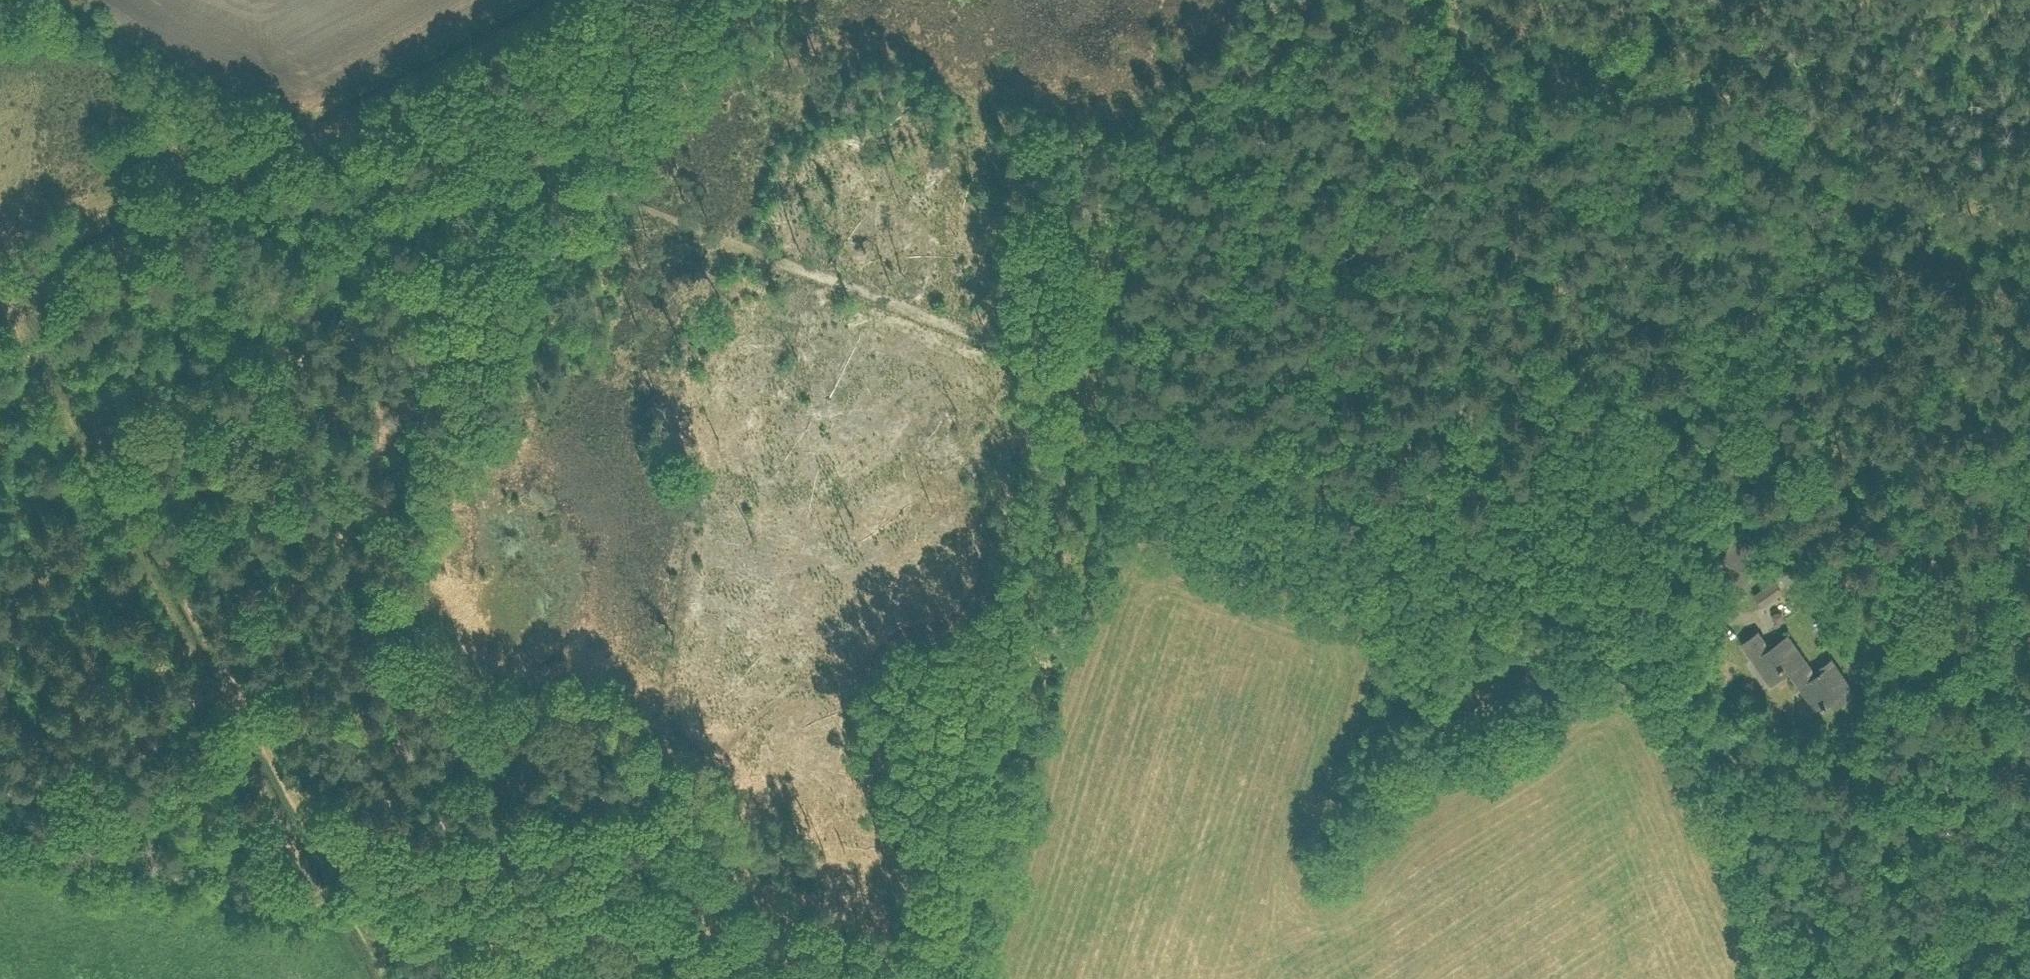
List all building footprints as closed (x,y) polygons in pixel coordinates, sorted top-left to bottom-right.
[(1716,569),(1747,584),(1765,549),(1734,533),(1716,569)] [(1785,592),(1785,591),(1793,585),(1785,572),(1777,577),(1778,579),(1755,593),(1763,606),(1785,592)] [(1742,642),(1773,684),(1790,671),(1818,710),(1830,701),(1836,708),(1857,692),(1832,657),(1814,669),(1788,633),(1770,646),(1759,630),(1742,642)]
